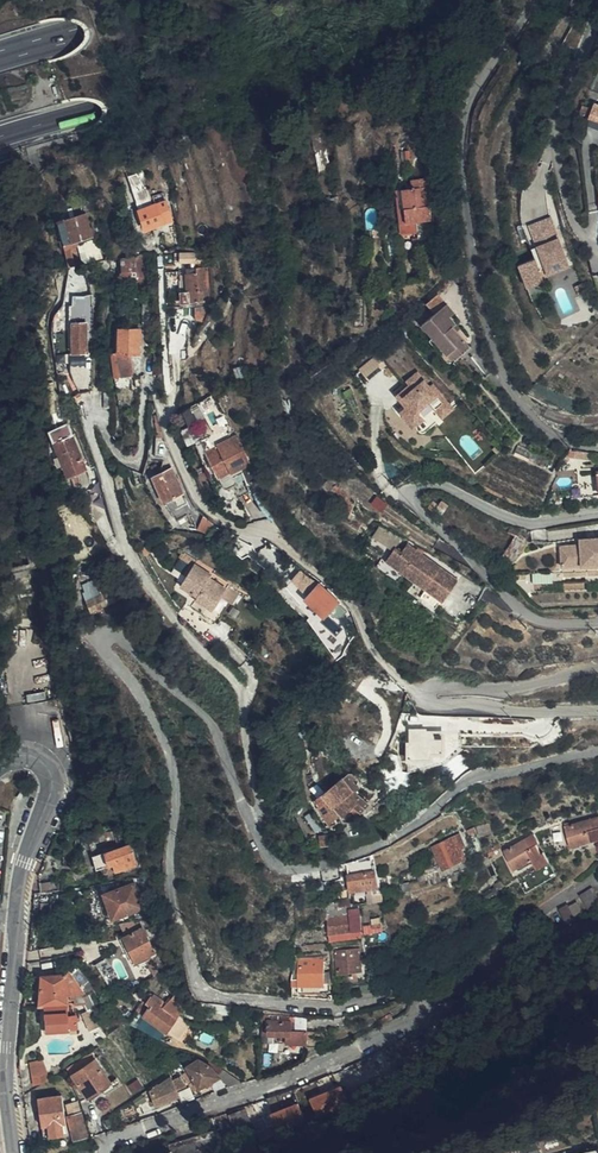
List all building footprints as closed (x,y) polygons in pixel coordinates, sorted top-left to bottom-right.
[(327,96),(333,100),(343,80),(336,76),(327,96)] [(336,101),(333,100),(327,96),(318,114),(325,117),(327,112),(330,114),(336,101)] [(589,96),(580,111),(597,118),(597,100),(589,96)] [(327,160),(325,148),(327,148),(322,123),(312,124),(322,182),(334,180),(330,159),(327,160)] [(175,219),(169,200),(153,204),(147,189),(145,189),(141,180),(147,178),(141,166),(134,167),(137,173),(128,176),(146,229),(175,219)] [(416,231),(415,221),(431,219),(427,186),(431,185),(430,177),(410,179),(411,187),(401,189),(395,190),(400,232),(416,231)] [(340,205),(338,196),(330,197),(332,206),(340,205)] [(69,208),(71,215),(83,212),(81,204),(69,208)] [(71,265),(77,264),(71,241),(93,235),(87,211),(83,212),(71,215),(58,219),(71,265)] [(552,217),(532,224),(538,245),(542,255),(536,257),(527,260),(520,263),(527,286),(534,283),(544,280),(540,267),(545,265),(548,273),(557,270),(568,266),(559,238),(552,217)] [(85,240),(92,262),(103,260),(97,237),(85,240)] [(538,245),(532,247),(536,257),(542,255),(538,245)] [(156,266),(154,251),(141,252),(134,256),(121,258),(121,278),(132,277),(144,278),(144,267),(156,266)] [(192,252),(176,251),(176,261),(192,261),(192,252)] [(212,304),(208,264),(196,265),(197,269),(186,270),(189,288),(180,289),(181,303),(190,302),(190,307),(195,307),(196,317),(205,316),(208,305),(212,304)] [(467,280),(466,272),(458,274),(460,282),(467,280)] [(579,296),(588,292),(584,283),(575,286),(579,296)] [(437,312),(448,303),(439,293),(428,302),(437,312)] [(454,325),(457,322),(453,317),(457,313),(448,303),(437,312),(424,324),(449,355),(466,340),(454,325)] [(88,350),(88,321),(74,321),(74,351),(88,350)] [(470,337),(457,322),(454,325),(466,340),(470,337)] [(139,352),(140,328),(120,327),(119,351),(123,376),(134,374),(131,352),(139,352)] [(470,345),(466,340),(449,355),(453,359),(470,345)] [(431,401),(441,413),(451,405),(435,384),(431,386),(419,372),(395,391),(408,407),(402,411),(415,427),(416,426),(425,418),(419,411),(431,401)] [(93,394),(94,379),(86,380),(85,396),(93,394)] [(105,408),(116,407),(116,403),(112,386),(104,388),(105,405),(105,408)] [(179,404),(186,395),(186,388),(173,388),(174,404),(179,404)] [(451,405),(441,413),(444,418),(455,409),(451,405)] [(199,421),(192,406),(187,409),(183,412),(189,426),(199,421)] [(250,462),(233,428),(219,435),(215,431),(201,438),(224,486),(232,487),(240,497),(251,491),(248,485),(260,479),(252,462),(250,462)] [(88,468),(75,434),(57,442),(70,475),(88,468)] [(164,460),(148,458),(144,470),(161,472),(164,460)] [(172,467),(161,472),(154,475),(169,508),(176,518),(183,515),(175,495),(183,490),(172,467)] [(570,475),(573,496),(597,493),(597,471),(570,475)] [(354,505),(332,476),(323,483),(349,516),(354,505)] [(90,503),(105,499),(100,481),(85,486),(90,503)] [(58,498),(60,506),(75,501),(73,494),(58,498)] [(381,524),(373,536),(394,550),(396,547),(402,538),(381,524)] [(522,529),(512,526),(508,534),(516,538),(505,555),(516,562),(533,535),(522,529)] [(562,545),(564,566),(585,564),(584,558),(597,557),(597,536),(581,538),(582,543),(582,546),(577,547),(576,543),(562,545)] [(410,540),(408,543),(423,554),(425,551),(410,540)] [(394,550),(386,560),(425,589),(439,600),(441,601),(457,580),(423,554),(408,543),(402,551),(396,547),(394,550)] [(182,584),(198,594),(212,580),(215,578),(213,576),(215,574),(197,561),(195,566),(182,584)] [(323,582),(313,573),(302,584),(312,593),(307,598),(326,615),(339,602),(321,585),(323,582)] [(84,580),(90,610),(105,607),(98,577),(84,580)] [(212,580),(198,594),(196,597),(214,609),(230,588),(215,578),(212,580)] [(348,631),(346,618),(338,619),(340,632),(348,631)] [(344,640),(350,645),(354,639),(349,633),(344,640)] [(408,741),(408,759),(434,759),(434,754),(446,754),(446,730),(428,730),(428,728),(410,728),(410,741),(408,741)] [(344,780),(325,793),(334,805),(336,804),(345,812),(355,802),(363,809),(369,802),(353,791),(344,780)] [(566,827),(571,847),(597,840),(597,817),(566,827)] [(114,838),(113,829),(95,831),(96,840),(114,838)] [(467,859),(463,849),(466,847),(461,836),(435,847),(445,870),(467,859)] [(514,870),(543,855),(537,845),(533,847),(528,839),(505,851),(514,870)] [(136,864),(130,843),(94,855),(98,869),(104,867),(106,872),(107,873),(136,864)] [(364,861),(366,873),(378,872),(374,858),(364,861)] [(353,889),(353,891),(377,887),(381,886),(380,879),(378,872),(366,873),(350,876),(353,889)] [(380,879),(381,886),(410,880),(409,874),(380,879)] [(141,907),(133,883),(105,893),(112,918),(141,907)] [(597,904),(597,897),(594,887),(580,893),(582,899),(560,907),(566,922),(587,914),(585,910),(597,904)] [(384,903),(383,897),(382,893),(371,895),(373,904),(384,903)] [(327,916),(327,911),(303,912),(303,916),(296,916),(294,938),(329,934),(327,916)] [(350,914),(327,916),(329,934),(353,931),(350,914)] [(155,952),(143,926),(123,936),(134,962),(155,952)] [(38,942),(40,950),(52,947),(50,940),(38,942)] [(331,951),(331,956),(337,956),(340,972),(362,972),(359,950),(331,951)] [(117,974),(106,955),(98,960),(105,973),(109,971),(113,977),(117,974)] [(293,978),(292,986),(299,986),(299,993),(318,992),(320,997),(327,996),(326,991),(330,991),(329,984),(330,984),(328,957),(300,958),(300,978),(293,978)] [(95,988),(76,964),(66,973),(78,989),(79,988),(86,997),(96,990),(96,988),(95,988)] [(41,978),(39,1006),(45,1006),(67,1005),(64,977),(41,978)] [(184,1005),(175,995),(167,1002),(177,1011),(184,1005)] [(177,1016),(151,998),(147,1003),(150,1005),(143,1014),(165,1030),(175,1017),(184,1023),(186,1020),(179,1014),(177,1016)] [(68,1013),(67,1005),(45,1006),(46,1016),(47,1017),(48,1031),(69,1030),(69,1033),(76,1033),(75,1020),(79,1020),(79,1014),(74,1014),(74,1013),(68,1013)] [(94,1030),(100,1026),(91,1010),(88,1011),(84,1014),(94,1030)] [(262,1017),(261,1034),(270,1034),(282,1035),(283,1042),(307,1043),(307,1046),(318,1046),(319,1029),(290,1028),(290,1018),(262,1017)] [(95,1048),(68,1065),(74,1073),(97,1058),(100,1055),(95,1048)] [(97,1058),(74,1073),(89,1097),(112,1082),(97,1058)] [(198,1087),(219,1077),(210,1066),(202,1062),(199,1059),(187,1066),(198,1087)] [(46,1081),(40,1060),(25,1065),(32,1086),(46,1081)] [(380,1064),(307,1096),(316,1116),(388,1084),(380,1064)] [(219,1077),(230,1086),(241,1082),(223,1069),(219,1077)] [(150,1091),(156,1105),(170,1099),(180,1096),(177,1089),(187,1085),(181,1076),(173,1079),(172,1076),(160,1085),(159,1083),(152,1087),(154,1089),(150,1091)] [(271,1109),(276,1122),(280,1131),(316,1116),(307,1096),(306,1093),(271,1109)] [(64,1113),(62,1096),(39,1099),(43,1137),(63,1134),(61,1114),(64,1113)] [(172,1103),(170,1099),(156,1105),(151,1107),(152,1111),(172,1103)] [(85,1136),(80,1113),(75,1102),(68,1104),(70,1115),(68,1116),(75,1140),(85,1136)] [(280,1131),(276,1122),(258,1130),(261,1139),(280,1131)] [(216,1130),(171,1144),(173,1150),(165,1152),(223,1152),(216,1130)]
